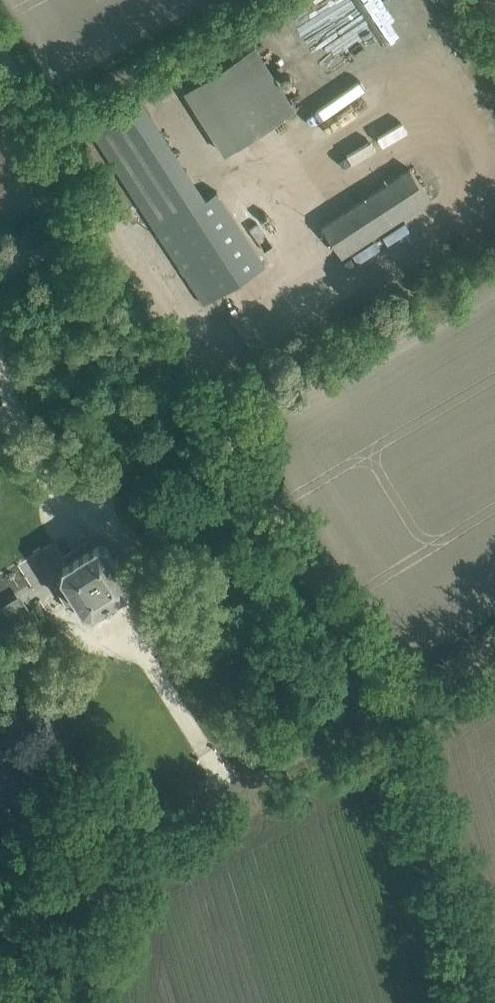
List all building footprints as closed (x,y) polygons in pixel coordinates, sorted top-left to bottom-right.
[(260,42),(185,87),(224,151),(299,107),(260,42)] [(342,255),(429,198),(410,168),(322,225),(342,255)] [(206,196),(156,229),(204,303),(265,264),(216,189),(206,196)] [(98,542),(63,564),(62,578),(63,579),(57,583),(56,588),(66,605),(72,607),(78,603),(81,608),(92,610),(127,589),(129,579),(122,568),(125,566),(118,554),(115,556),(107,545),(98,542)] [(28,605),(1,622),(14,643),(41,627),(28,605)] [(17,646),(5,651),(11,665),(22,660),(17,646)]
